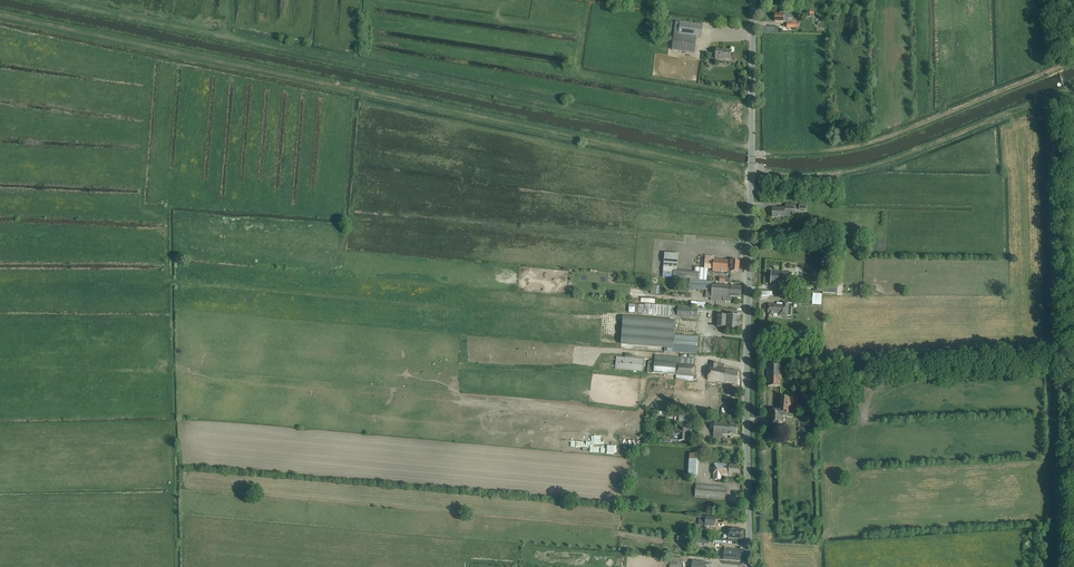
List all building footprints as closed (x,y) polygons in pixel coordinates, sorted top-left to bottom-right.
[(775,14),(775,22),(787,22),(787,21),(789,21),(789,19),(792,19),(792,12),(780,12),(780,14),(775,14)] [(674,33),(672,50),(695,53),(697,36),(701,37),(703,25),(680,22),(679,34),(674,33)] [(731,50),(716,49),(715,59),(722,60),(722,59),(730,59),(731,50)] [(784,208),(778,208),(772,208),(772,217),(778,217),(784,217),(784,208)] [(665,252),(664,265),(677,266),(678,253),(665,252)] [(715,256),(706,256),(701,255),(700,268),(714,269),(713,271),(721,272),(727,272),(727,274),(731,274),(731,271),(739,272),(739,261),(735,261),(735,259),(731,259),(728,259),(728,261),(714,260),(715,256)] [(674,269),(673,277),(698,279),(699,272),(674,269)] [(790,273),(777,272),(771,272),(770,285),(789,286),(790,273)] [(731,278),(725,278),(725,281),(719,281),(719,285),(712,284),(712,282),(690,280),(689,290),(712,291),(711,300),(732,302),(732,297),(741,298),(741,287),(728,286),(729,282),(731,282),(731,278)] [(824,284),(824,291),(837,292),(838,284),(824,284)] [(652,285),(651,293),(663,295),(664,287),(652,285)] [(769,315),(773,315),(774,313),(779,314),(778,316),(787,317),(788,302),(783,302),(783,305),(769,304),(768,313),(769,313),(769,315)] [(636,305),(635,315),(670,317),(671,307),(636,305)] [(711,309),(698,308),(678,307),(677,317),(697,319),(698,311),(711,312),(711,309)] [(718,315),(718,318),(717,327),(725,327),(725,329),(739,330),(740,316),(726,315),(718,315)] [(674,335),(674,323),(623,319),(621,344),(664,347),(664,352),(672,352),(674,335)] [(572,321),(572,329),(603,330),(603,322),(572,321)] [(674,335),(672,352),(696,354),(698,337),(674,335)] [(802,364),(808,365),(813,365),(814,358),(812,358),(812,348),(803,348),(803,351),(807,351),(807,358),(803,358),(802,364)] [(695,359),(678,357),(655,355),(654,373),(676,375),(676,380),(694,381),(695,365),(694,365),(695,359)] [(616,357),(615,368),(641,370),(642,359),(616,357)] [(725,364),(719,363),(711,362),(708,379),(732,384),(738,384),(739,371),(724,369),(725,364)] [(781,378),(781,370),(782,365),(767,364),(767,378),(768,378),(768,386),(780,387),(780,378),(781,378)] [(793,398),(787,398),(781,397),(780,411),(773,410),(773,424),(775,424),(775,423),(783,423),(783,417),(793,417),(794,413),(792,413),(793,398)] [(737,424),(714,423),(713,438),(723,439),(723,434),(737,435),(737,424)] [(679,440),(681,440),(687,440),(687,429),(673,429),(673,436),(679,436),(679,440)] [(690,453),(689,475),(698,476),(700,454),(690,453)] [(715,463),(713,480),(721,480),(721,476),(739,478),(740,465),(734,465),(715,463)] [(695,497),(719,499),(725,500),(726,487),(720,486),(696,485),(695,497)] [(700,516),(699,525),(715,526),(716,518),(700,517),(700,516)] [(742,529),(729,529),(729,538),(742,538),(742,529)] [(743,551),(738,551),(724,550),(723,560),(737,561),(743,561),(743,551)] [(683,558),(673,558),(673,566),(684,566),(683,558)]
